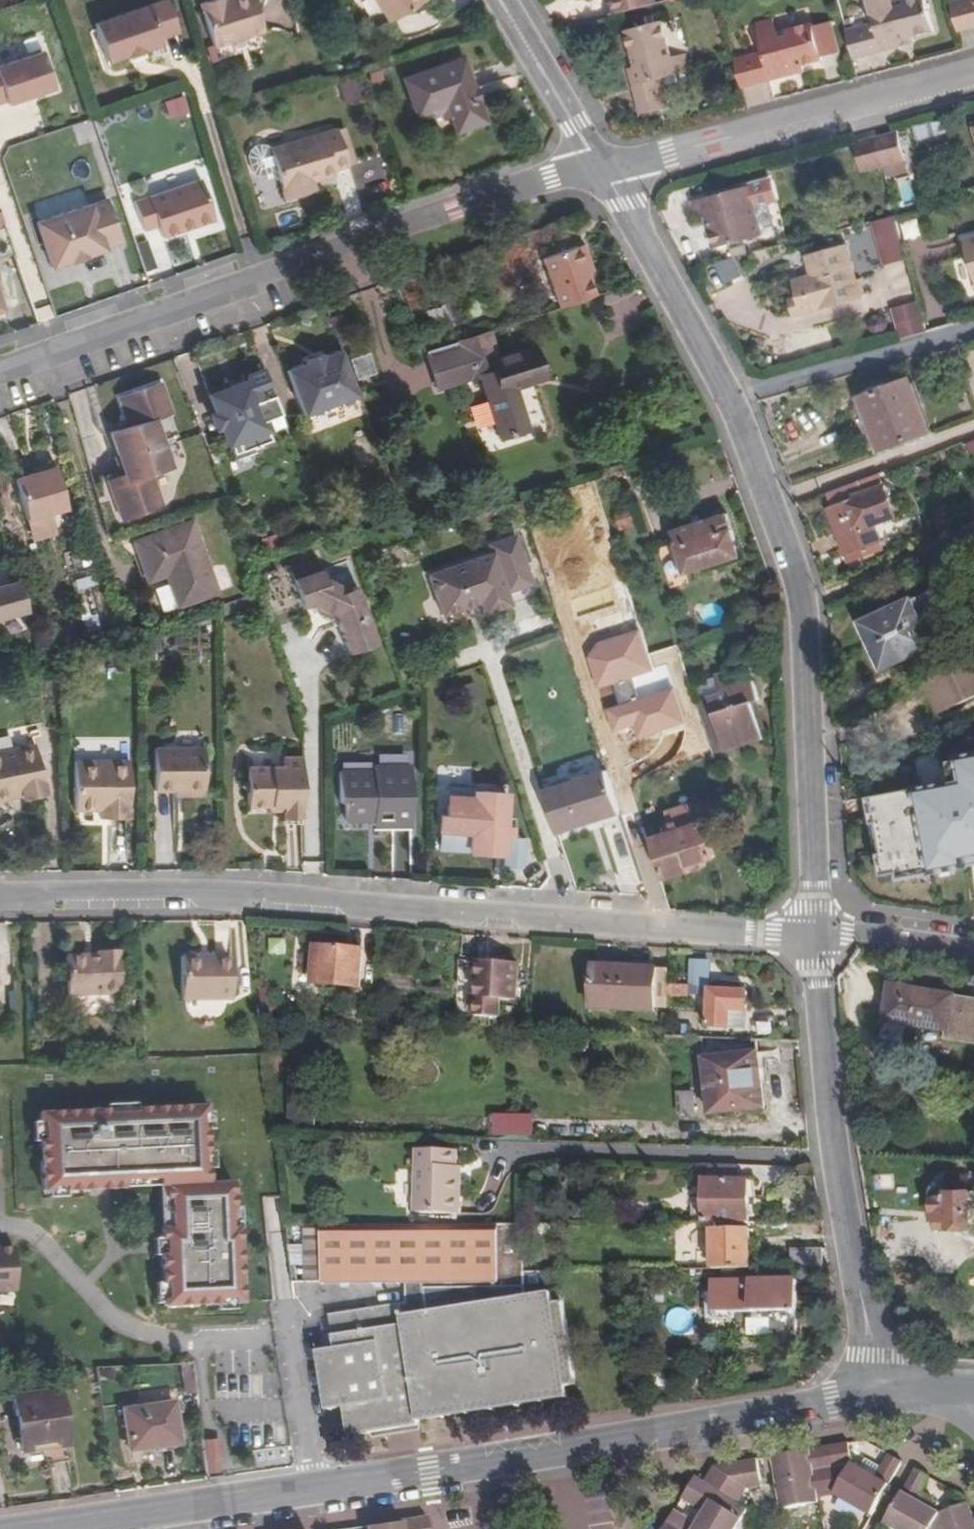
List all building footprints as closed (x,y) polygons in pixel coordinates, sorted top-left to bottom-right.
[(127,56),(143,50),(143,48),(162,42),(160,38),(180,32),(169,0),(164,0),(95,23),(108,61),(127,53),(127,56)] [(215,46),(267,29),(259,0),(204,0),(202,1),(215,46)] [(389,23),(427,3),(425,0),(377,0),(389,23)] [(661,0),(606,0),(610,16),(661,3),(661,0)] [(913,39),(933,34),(925,0),(906,0),(888,4),(887,0),(868,0),(874,25),(846,32),(853,61),(899,49),(897,42),(913,39)] [(948,6),(955,34),(973,29),(973,0),(969,0),(948,6)] [(788,72),(803,68),(824,63),(823,59),(815,29),(814,24),(777,33),(774,21),(758,26),(764,54),(737,61),(745,90),(789,79),(788,72)] [(674,53),(666,23),(627,33),(634,63),(674,53)] [(832,24),(815,29),(823,59),(839,54),(832,24)] [(897,42),(899,49),(915,45),(913,39),(897,42)] [(143,50),(127,56),(130,63),(145,57),(143,50)] [(7,102),(8,106),(55,89),(43,52),(0,67),(0,104),(7,102)] [(674,53),(634,63),(636,70),(632,71),(643,117),(674,110),(666,79),(693,72),(690,57),(676,60),(674,53)] [(448,108),(452,118),(457,133),(486,122),(462,60),(405,81),(418,118),(430,114),(448,108)] [(788,72),(789,79),(805,75),(803,68),(788,72)] [(170,119),(190,113),(185,95),(164,101),(170,119)] [(443,122),(452,118),(448,108),(430,114),(432,120),(441,116),(443,122)] [(340,132),(351,170),(358,168),(345,130),(340,132)] [(351,170),(340,132),(272,152),(288,203),(310,197),(308,189),(317,186),(339,180),(337,174),(351,170)] [(877,138),(884,167),(907,161),(899,132),(877,138)] [(884,167),(877,138),(855,144),(862,173),(884,167)] [(279,173),(272,152),(267,150),(262,148),(257,150),(254,154),(251,160),(257,177),(261,179),(279,173)] [(201,180),(134,202),(143,231),(157,227),(162,238),(214,220),(201,180)] [(319,195),(317,186),(308,189),(310,197),(319,195)] [(760,237),(747,186),(693,200),(698,218),(709,215),(717,248),(760,237)] [(107,199),(37,222),(51,268),(70,262),(70,263),(87,257),(87,256),(105,250),(105,247),(122,242),(107,199)] [(904,244),(898,219),(879,225),(884,249),(904,244)] [(6,230),(0,232),(0,260),(14,255),(6,230)] [(584,259),(591,256),(586,241),(543,257),(561,306),(597,293),(588,270),(584,259)] [(849,248),(811,259),(824,308),(862,297),(849,248)] [(595,267),(591,256),(584,259),(588,270),(595,267)] [(918,301),(891,309),(900,339),(928,331),(918,301)] [(339,312),(329,315),(336,334),(346,330),(339,312)] [(498,356),(491,331),(457,342),(432,349),(441,384),(484,374),(502,438),(529,429),(518,387),(545,378),(535,346),(498,356)] [(287,367),(303,412),(357,393),(341,347),(322,354),(307,360),(287,367)] [(307,360),(322,354),(321,350),(305,356),(307,360)] [(370,350),(350,357),(357,378),(377,371),(370,350)] [(245,380),(264,373),(262,369),(244,375),(245,380)] [(235,439),(238,450),(250,447),(250,448),(258,446),(258,444),(270,440),(262,420),(279,415),(264,373),(245,380),(240,382),(242,386),(231,389),(230,386),(208,394),(215,412),(210,413),(215,426),(219,424),(226,442),(228,442),(231,440),(235,439)] [(242,386),(240,382),(238,377),(228,381),(230,386),(231,389),(242,386)] [(154,418),(172,411),(160,379),(118,395),(129,424),(109,431),(123,473),(107,479),(121,519),(162,504),(150,473),(170,466),(154,418)] [(868,426),(878,454),(920,438),(902,387),(855,404),(863,427),(868,426)] [(873,456),(878,454),(868,426),(863,427),(873,456)] [(232,452),(238,450),(235,439),(231,440),(228,442),(232,452)] [(254,453),(237,459),(243,476),(260,469),(254,453)] [(18,475),(30,518),(69,507),(56,459),(41,462),(42,469),(18,475)] [(860,550),(863,559),(882,552),(879,543),(899,535),(892,516),(894,514),(884,486),(828,508),(844,554),(860,550)] [(740,552),(729,520),(718,523),(714,515),(690,523),(689,520),(673,525),(687,569),(740,552)] [(191,520),(133,541),(147,581),(165,575),(177,607),(217,593),(191,520)] [(428,576),(443,616),(472,605),(471,603),(479,599),(485,614),(511,604),(507,593),(532,583),(515,535),(488,545),(492,553),(428,576)] [(848,564),(863,559),(860,550),(844,554),(848,564)] [(291,580),(319,570),(315,559),(286,570),(291,580)] [(292,584),(320,573),(319,570),(291,580),(292,584)] [(378,646),(357,588),(342,593),(340,587),(332,584),(325,587),(320,573),(292,584),(310,632),(319,636),(339,628),(350,656),(378,646)] [(32,609),(23,578),(0,586),(0,619),(32,609)] [(914,600),(863,623),(884,672),(936,648),(925,625),(943,617),(933,595),(916,603),(914,600)] [(37,628),(42,647),(63,640),(58,622),(37,628)] [(941,712),(973,697),(973,658),(926,680),(941,712)] [(702,696),(697,697),(702,712),(715,708),(726,746),(765,735),(754,699),(761,697),(750,661),(717,671),(717,673),(722,690),(702,696)] [(717,673),(697,679),(702,696),(722,690),(717,673)] [(715,708),(702,712),(714,750),(726,746),(715,708)] [(34,765),(39,764),(35,743),(29,744),(34,765)] [(29,744),(0,751),(0,801),(10,798),(9,793),(21,791),(23,796),(24,800),(45,795),(39,764),(34,765),(29,744)] [(184,791),(185,797),(205,797),(206,749),(157,750),(158,792),(174,791),(184,791)] [(961,754),(967,789),(920,798),(935,878),(966,872),(973,870),(973,752),(961,754)] [(283,809),(283,814),(282,822),(303,822),(303,757),(283,759),(283,768),(249,769),(249,782),(243,789),(249,796),(249,810),(268,809),(283,809)] [(109,813),(110,822),(130,822),(131,761),(77,762),(77,813),(101,813),(109,813)] [(374,818),(374,822),(374,827),(412,827),(412,769),(374,769),(374,775),(339,775),(339,805),(346,805),(345,822),(369,822),(369,818),(374,818)] [(610,773),(547,794),(562,837),(625,817),(610,773)] [(474,790),(450,789),(448,818),(441,817),(439,835),(442,835),(441,853),(467,855),(467,852),(469,852),(497,853),(497,848),(506,849),(506,840),(514,840),(514,829),(507,829),(509,801),(473,798),(474,790)] [(884,886),(935,878),(920,798),(919,790),(869,799),(872,819),(884,886)] [(717,857),(705,828),(711,826),(704,808),(697,809),(695,806),(669,814),(674,834),(654,841),(666,879),(688,872),(687,868),(717,857)] [(101,822),(110,822),(109,813),(101,813),(101,822)] [(362,951),(324,948),(320,982),(358,987),(362,951)] [(94,958),(62,959),(64,999),(115,997),(114,955),(94,955),(94,958)] [(710,956),(691,960),(694,976),(714,973),(710,956)] [(197,963),(197,958),(176,959),(178,1003),(227,1001),(226,963),(209,963),(197,963)] [(518,963),(479,960),(475,1017),(498,1019),(500,999),(515,1000),(518,963)] [(654,998),(656,970),(594,967),(592,1009),(653,1012),(654,998)] [(667,995),(668,981),(669,971),(656,970),(654,998),(667,999),(667,995)] [(973,1039),(973,998),(955,995),(956,991),(891,980),(885,1017),(949,1027),(948,1034),(973,1039)] [(668,981),(667,995),(708,998),(707,1025),(730,1027),(731,1009),(747,1011),(748,989),(710,988),(710,984),(668,981)] [(731,1009),(730,1027),(745,1028),(747,1011),(731,1009)] [(745,1103),(746,1109),(768,1106),(761,1052),(709,1059),(716,1108),(745,1103)] [(314,1072),(289,1072),(288,1122),(313,1123),(314,1072)] [(695,1090),(678,1090),(679,1115),(696,1114),(695,1090)] [(212,1179),(209,1102),(132,1105),(132,1099),(105,1101),(105,1106),(28,1109),(30,1148),(37,1148),(39,1189),(156,1185),(159,1265),(152,1265),(154,1304),(199,1303),(199,1309),(239,1308),(236,1226),(239,1226),(238,1202),(230,1202),(229,1179),(212,1179)] [(716,1114),(746,1109),(745,1103),(716,1108),(716,1114)] [(536,1135),(536,1112),(492,1113),(493,1136),(536,1135)] [(453,1182),(453,1169),(453,1153),(414,1151),(413,1175),(412,1209),(412,1214),(456,1216),(458,1182),(453,1182)] [(716,1179),(746,1180),(746,1167),(716,1166),(716,1179)] [(746,1180),(716,1179),(702,1179),(703,1224),(750,1224),(749,1180),(746,1180)] [(970,1227),(970,1191),(946,1191),(946,1188),(932,1188),(933,1219),(950,1219),(949,1227),(953,1227),(953,1230),(968,1230),(968,1227),(970,1227)] [(325,1411),(342,1408),(346,1438),(417,1427),(416,1424),(564,1401),(563,1389),(573,1387),(561,1305),(566,1304),(561,1273),(541,1274),(540,1226),(301,1229),(303,1282),(407,1284),(422,1284),(426,1314),(408,1317),(406,1303),(328,1315),(333,1351),(316,1353),(325,1411)] [(751,1269),(750,1229),(713,1229),(713,1271),(751,1269)] [(13,1290),(11,1247),(0,1247),(0,1291),(13,1290)] [(822,1268),(821,1250),(793,1250),(794,1269),(822,1268)] [(713,1292),(714,1318),(714,1320),(773,1319),(774,1336),(798,1336),(796,1282),(713,1283),(713,1292)] [(407,1284),(406,1303),(408,1317),(426,1314),(422,1284),(407,1284)] [(56,1401),(10,1408),(17,1461),(45,1458),(48,1473),(65,1471),(56,1401)] [(168,1408),(117,1415),(124,1456),(173,1449),(168,1408)] [(195,1441),(200,1474),(215,1472),(210,1439),(195,1441)] [(895,1484),(909,1461),(895,1453),(881,1478),(858,1465),(854,1441),(816,1448),(823,1495),(843,1491),(879,1513),(889,1495),(895,1484)] [(823,1495),(816,1448),(781,1454),(790,1504),(825,1503),(823,1495)] [(710,1478),(744,1500),(754,1485),(767,1484),(763,1457),(719,1465),(710,1478)] [(971,1498),(944,1509),(925,1499),(937,1478),(922,1469),(909,1492),(902,1503),(893,1521),(907,1528),(973,1528),(973,1506),(971,1498)] [(687,1528),(740,1528),(754,1506),(744,1500),(710,1478),(701,1473),(688,1495),(712,1509),(703,1523),(679,1509),(673,1520),(687,1528)] [(902,1503),(909,1492),(901,1487),(895,1484),(889,1495),(895,1499),(902,1503)] [(429,1515),(366,1524),(367,1528),(431,1528),(429,1515)] [(673,1520),(667,1528),(687,1528),(673,1520)]
